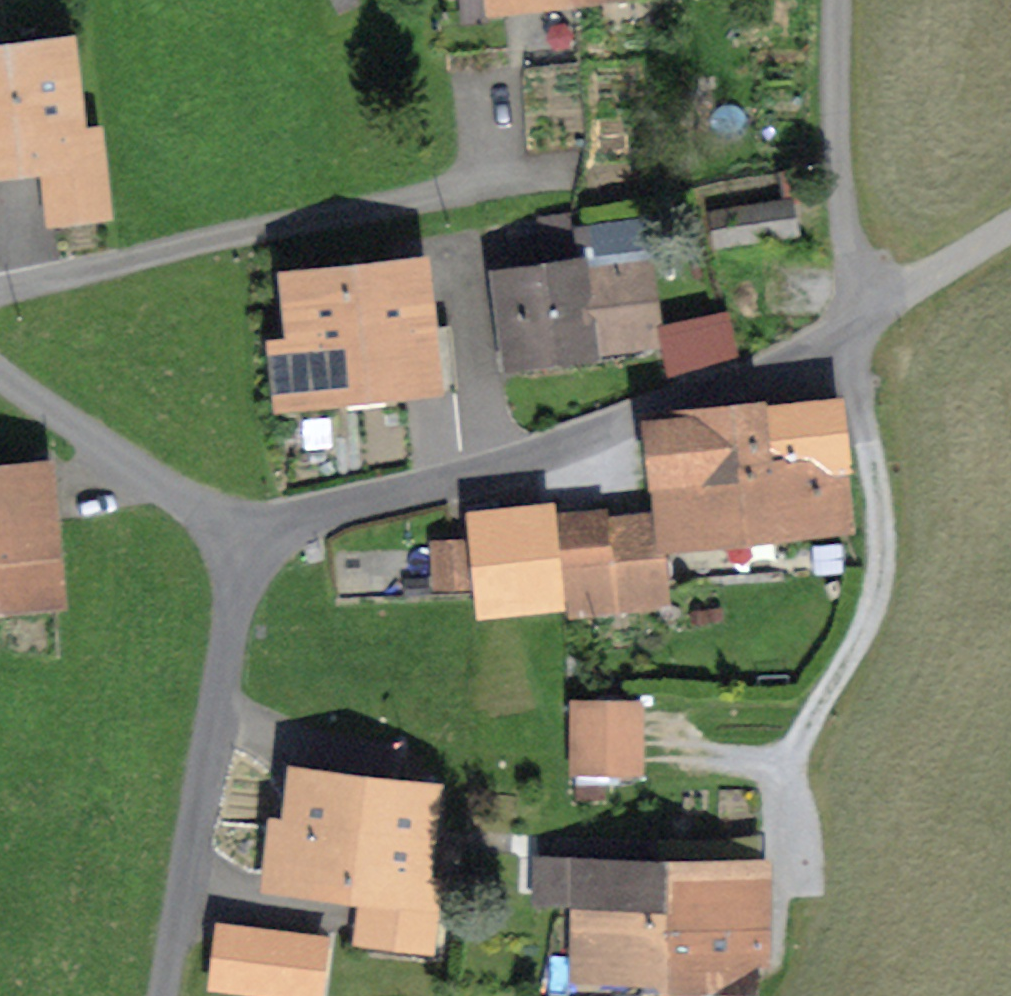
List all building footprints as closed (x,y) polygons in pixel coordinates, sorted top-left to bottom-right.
[(572,4),(572,0),(460,0),(462,18),(572,4)] [(57,58),(0,65),(0,160),(67,153),(57,58)] [(722,249),(811,235),(806,201),(827,198),(822,165),(786,171),(791,199),(716,211),(722,249)] [(735,308),(669,324),(654,214),(583,224),(581,205),(543,210),(547,239),(581,235),(584,260),(498,272),(512,376),(612,362),(610,353),(671,345),(676,374),(746,354),(735,308)] [(415,333),(410,279),(305,290),(315,384),(404,375),(406,395),(456,390),(450,330),(415,333)] [(845,398),(755,408),(760,455),(850,446),(845,398)] [(650,467),(760,455),(755,408),(645,419),(650,467)] [(859,532),(850,446),(760,455),(650,467),(655,510),(659,554),(670,553),(859,532)] [(28,475),(22,475),(22,478),(0,479),(0,603),(38,600),(28,475)] [(568,614),(675,603),(670,553),(659,554),(655,510),(611,515),(610,505),(556,511),(566,597),(568,614)] [(566,597),(556,511),(476,519),(485,606),(566,597)] [(431,537),(434,572),(476,569),(473,534),(431,537)] [(666,759),(666,683),(591,683),(591,759),(666,759)] [(442,859),(451,767),(297,752),(292,804),(277,802),(269,884),(364,893),(361,926),(446,935),(453,860),(442,859)] [(671,893),(672,840),(536,836),(535,889),(574,890),(671,893)] [(776,844),(672,840),(671,893),(774,896),(776,844)] [(774,896),(671,893),(574,890),(572,974),(673,977),(672,994),(724,995),(762,995),(764,948),(772,948),(774,896)] [(332,983),(339,917),(221,904),(214,970),(332,983)]
